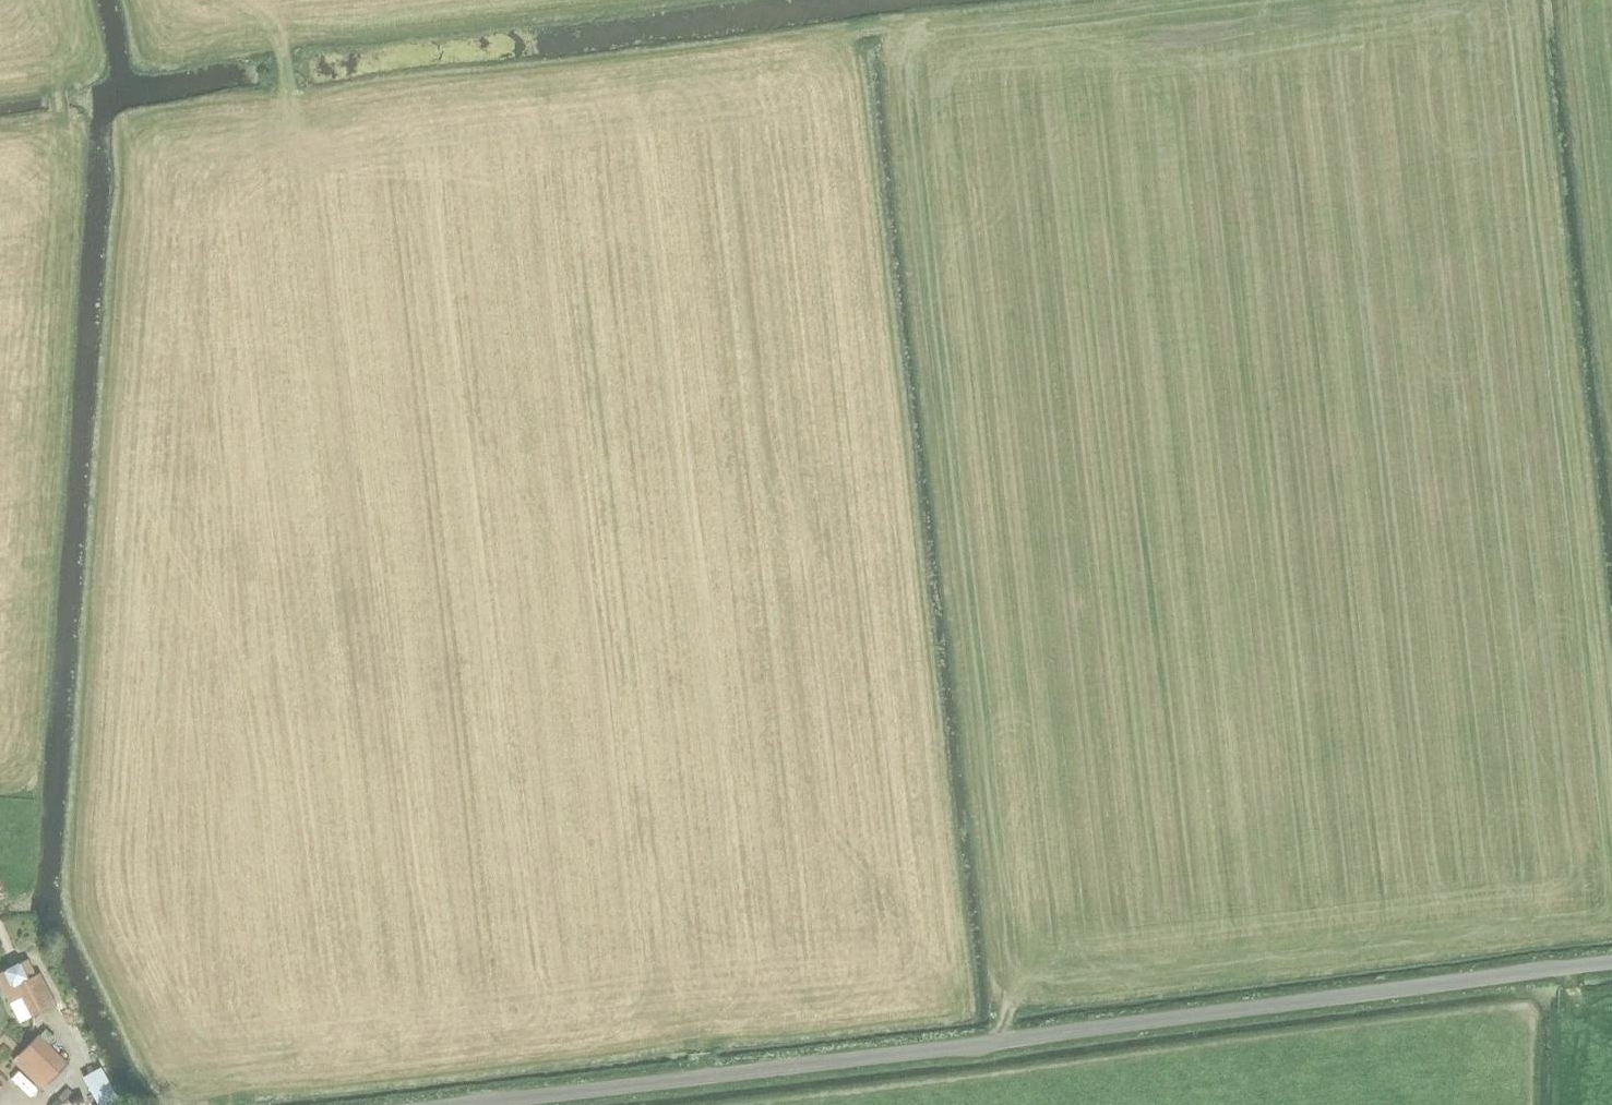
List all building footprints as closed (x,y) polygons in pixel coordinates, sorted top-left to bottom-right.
[(0,972),(0,987),(8,1003),(20,998),(30,1018),(55,1004),(39,973),(35,975),(26,959),(0,972)] [(39,1036),(19,1057),(47,1083),(67,1062),(39,1036)]
